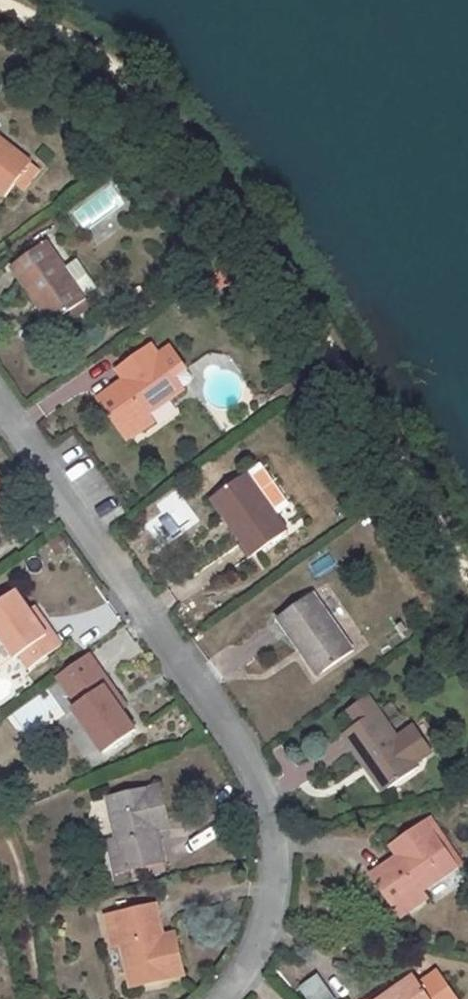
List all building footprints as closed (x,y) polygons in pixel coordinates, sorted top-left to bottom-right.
[(6,198),(16,185),(24,191),(41,171),(32,164),(33,164),(0,138),(0,193),(6,198)] [(48,242),(12,268),(32,297),(37,293),(58,322),(88,300),(48,242)] [(37,293),(32,297),(53,326),(58,322),(37,293)] [(153,345),(122,367),(129,376),(124,379),(99,397),(128,440),(155,422),(150,414),(184,390),(175,377),(185,369),(172,349),(161,357),(153,345)] [(122,367),(118,370),(124,379),(129,376),(122,367)] [(262,464),(218,494),(239,525),(233,529),(254,557),(289,532),(278,516),(292,506),(262,464)] [(0,483),(0,502),(9,496),(0,483)] [(218,494),(212,498),(233,529),(239,525),(218,494)] [(0,603),(0,634),(18,658),(22,655),(31,668),(62,645),(44,619),(39,622),(31,610),(17,591),(0,603)] [(314,593),(278,617),(297,646),(303,641),(324,672),(355,651),(314,593)] [(36,607),(31,610),(39,622),(44,619),(36,607)] [(303,641),(297,646),(319,676),(324,672),(303,641)] [(76,668),(63,677),(72,689),(84,680),(76,668)] [(72,689),(69,691),(78,705),(74,708),(105,753),(137,731),(123,711),(115,700),(120,696),(101,669),(84,680),(72,689)] [(120,696),(115,700),(123,711),(127,707),(120,696)] [(380,709),(344,734),(364,762),(370,758),(390,788),(420,767),(380,709)] [(370,758),(364,762),(386,792),(390,788),(370,758)] [(159,831),(158,825),(169,822),(161,787),(109,799),(117,840),(109,842),(115,875),(166,863),(159,831)] [(433,816),(426,821),(458,866),(465,862),(433,816)] [(428,897),(424,891),(458,866),(426,821),(397,842),(404,852),(372,875),(402,917),(428,897)] [(169,822),(158,825),(159,831),(171,829),(169,822)] [(397,842),(392,846),(398,856),(404,852),(397,842)] [(157,905),(107,916),(114,947),(123,945),(133,987),(185,975),(177,940),(165,942),(164,934),(157,905)] [(176,931),(164,934),(165,942),(177,940),(176,931)] [(307,998),(336,998),(314,973),(297,988),(307,998)] [(370,998),(432,998),(415,974),(384,996),(381,991),(370,998)] [(393,984),(381,991),(384,996),(395,987),(393,984)]
